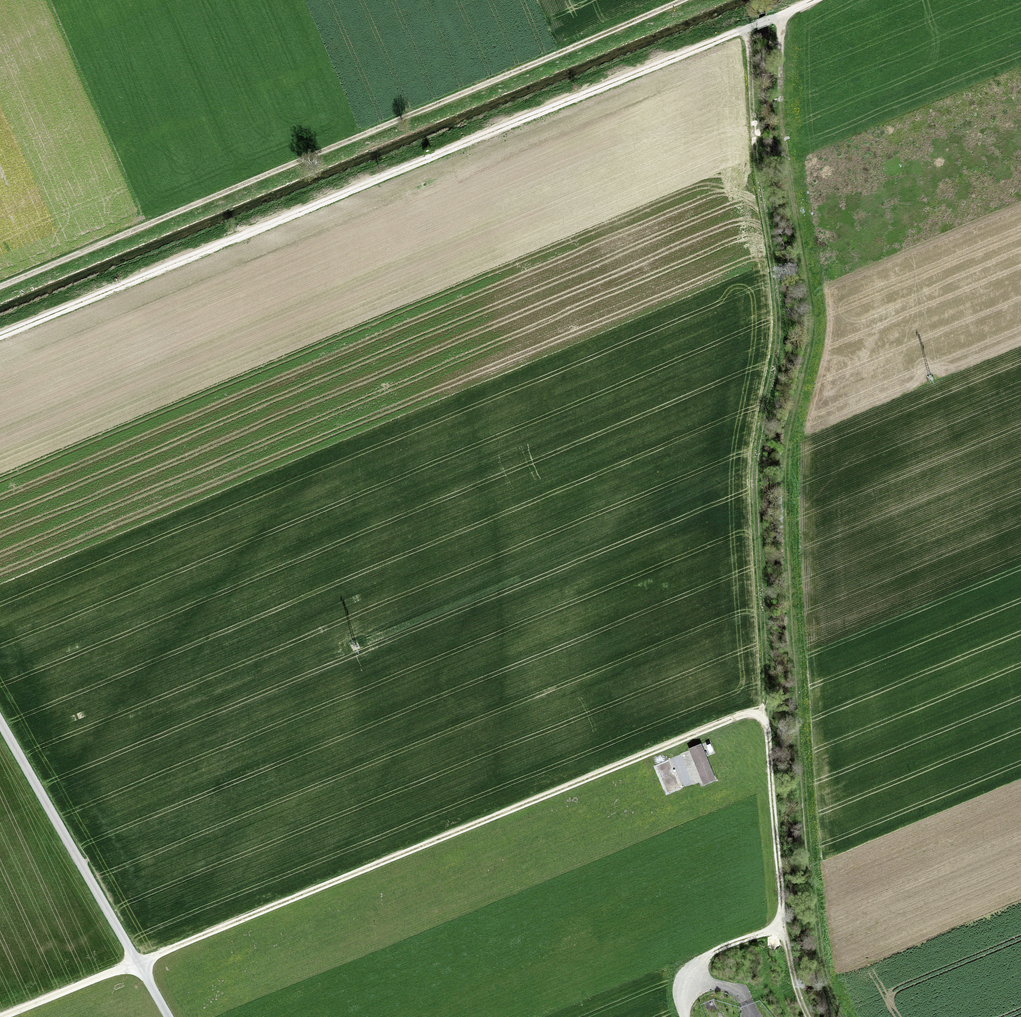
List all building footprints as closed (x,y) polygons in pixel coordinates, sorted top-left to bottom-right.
[(704,770),(710,768),(702,746),(691,750),(699,772),(704,770)]
